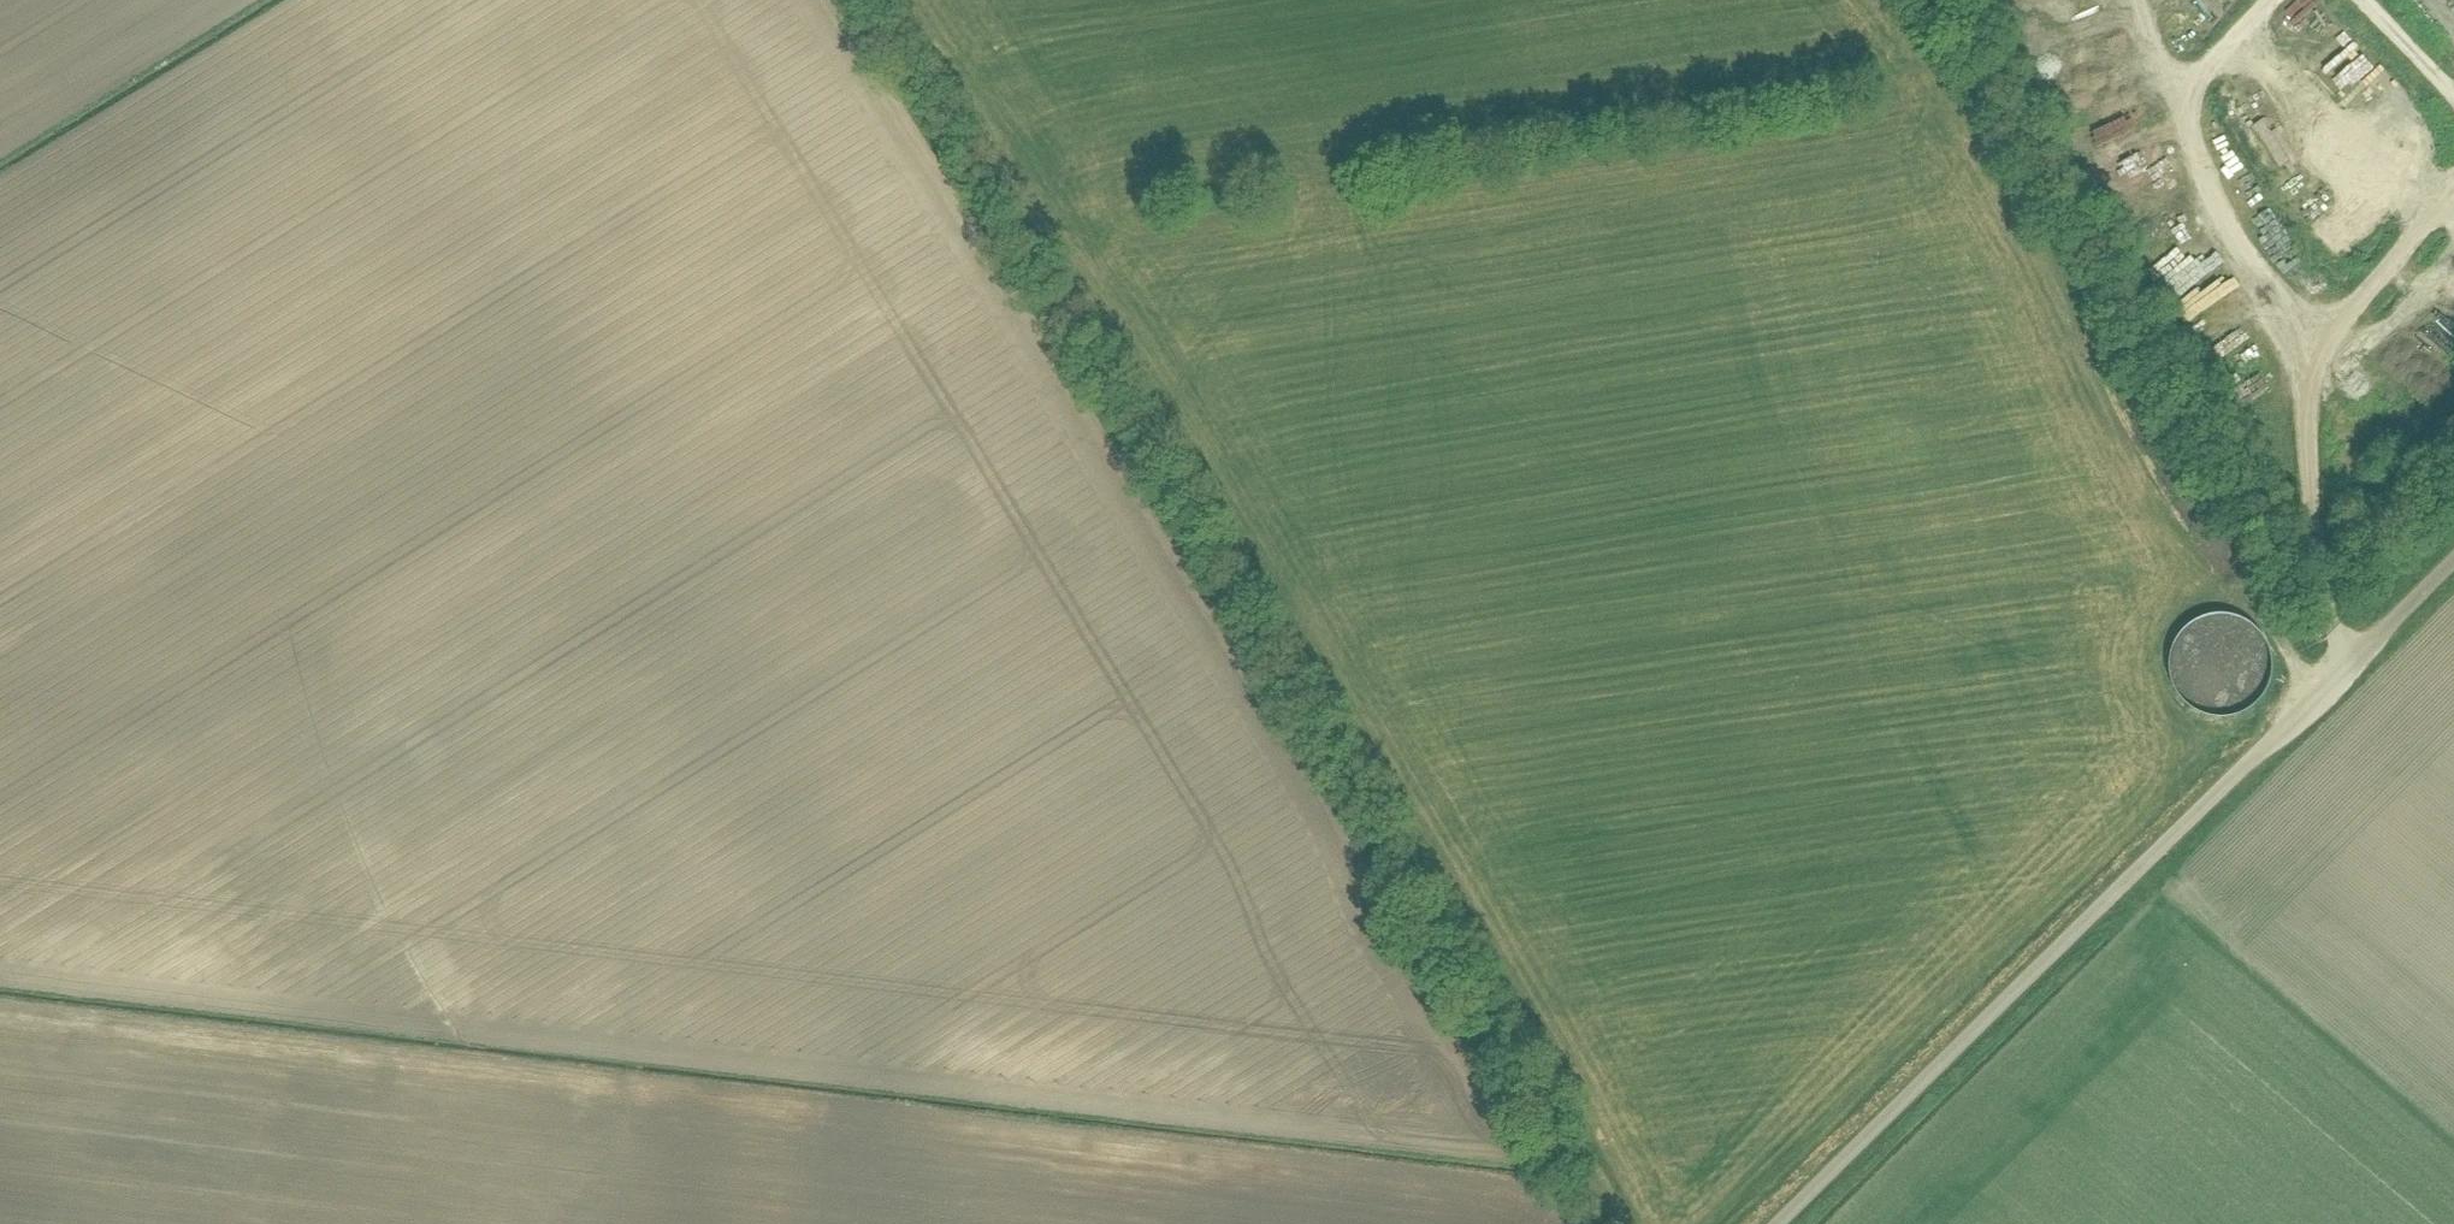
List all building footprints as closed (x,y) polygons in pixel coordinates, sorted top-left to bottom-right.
[(2262,218),(2285,257),(2300,249),(2277,209),(2262,218)]
